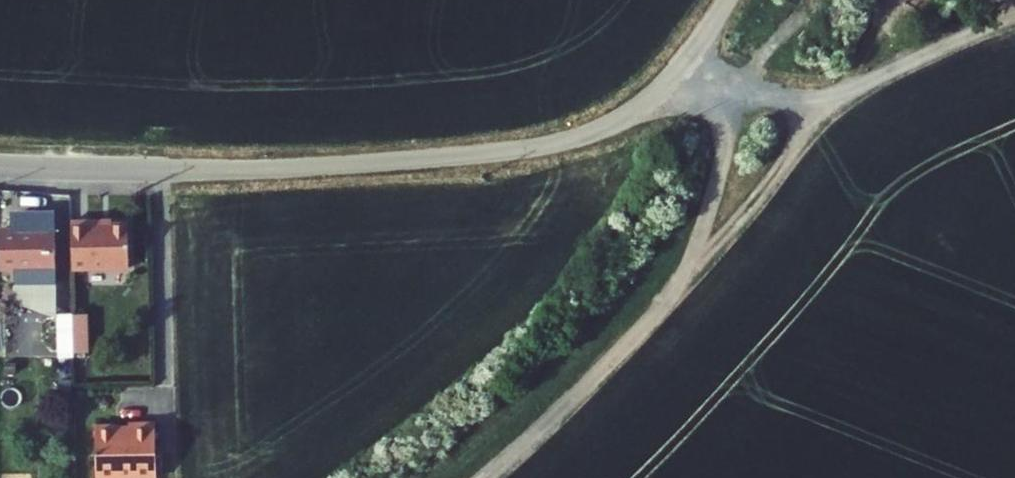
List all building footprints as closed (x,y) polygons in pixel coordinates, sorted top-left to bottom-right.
[(122,266),(121,221),(81,222),(81,219),(64,219),(65,268),(122,266)] [(51,226),(0,226),(0,244),(0,264),(12,264),(11,280),(51,280),(51,226)] [(80,310),(67,310),(67,312),(68,345),(82,345),(80,310)] [(67,312),(52,312),(53,354),(68,353),(68,345),(67,312)] [(90,430),(92,477),(152,477),(150,426),(124,427),(124,434),(114,435),(114,430),(90,430)]
